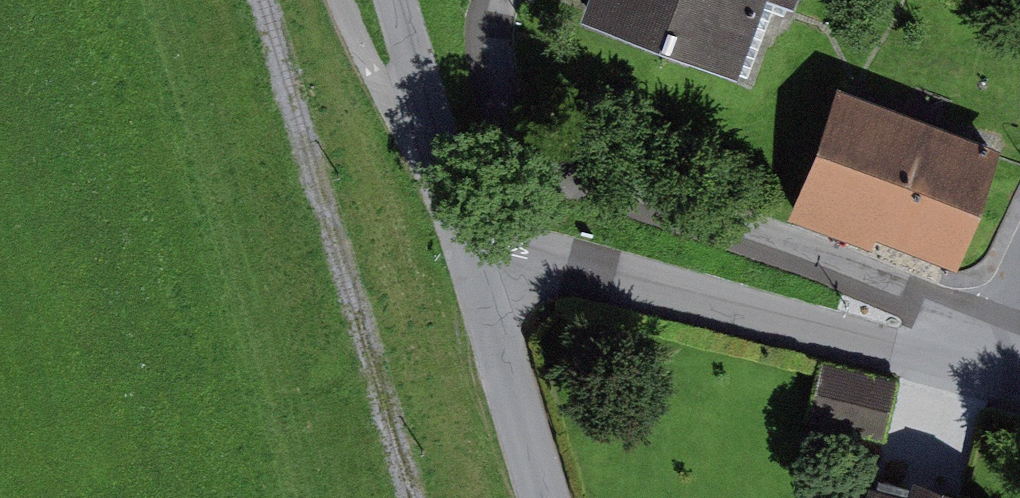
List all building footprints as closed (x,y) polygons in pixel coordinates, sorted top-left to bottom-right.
[(598,13),(757,73),(782,6),(795,11),(799,0),(603,0),(598,13)] [(1004,150),(853,94),(815,196),(966,252),(1004,150)] [(910,383),(839,365),(827,414),(898,432),(910,383)] [(890,476),(883,497),(968,497),(920,485),(890,476)]
